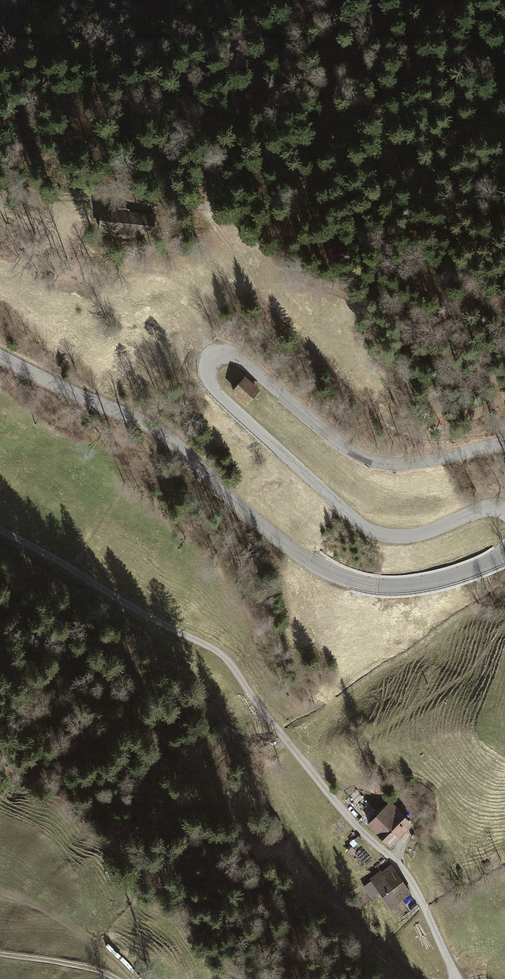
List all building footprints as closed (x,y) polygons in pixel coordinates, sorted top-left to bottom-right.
[(106,211),(100,210),(98,236),(141,240),(143,214),(106,211)] [(244,406),(259,390),(244,376),(229,392),(244,406)] [(396,840),(413,824),(390,800),(366,824),(389,847),(396,840)] [(369,879),(370,881),(380,893),(381,895),(392,908),(412,893),(389,864),(369,879)] [(371,899),(380,893),(370,881),(362,887),(371,899)]
